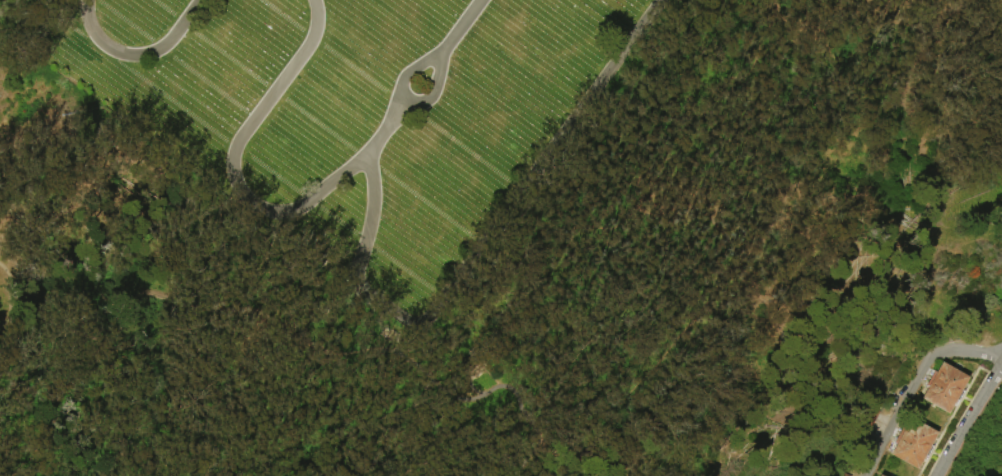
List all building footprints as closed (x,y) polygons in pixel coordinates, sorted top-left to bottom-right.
[(971,378),(964,391),(966,392),(961,401),(959,400),(950,415),(923,400),(929,389),(927,388),(936,371),(939,372),(944,363),(971,378)] [(940,433),(920,470),(893,456),(899,445),(896,443),(905,426),(908,428),(912,419),(940,433)]
